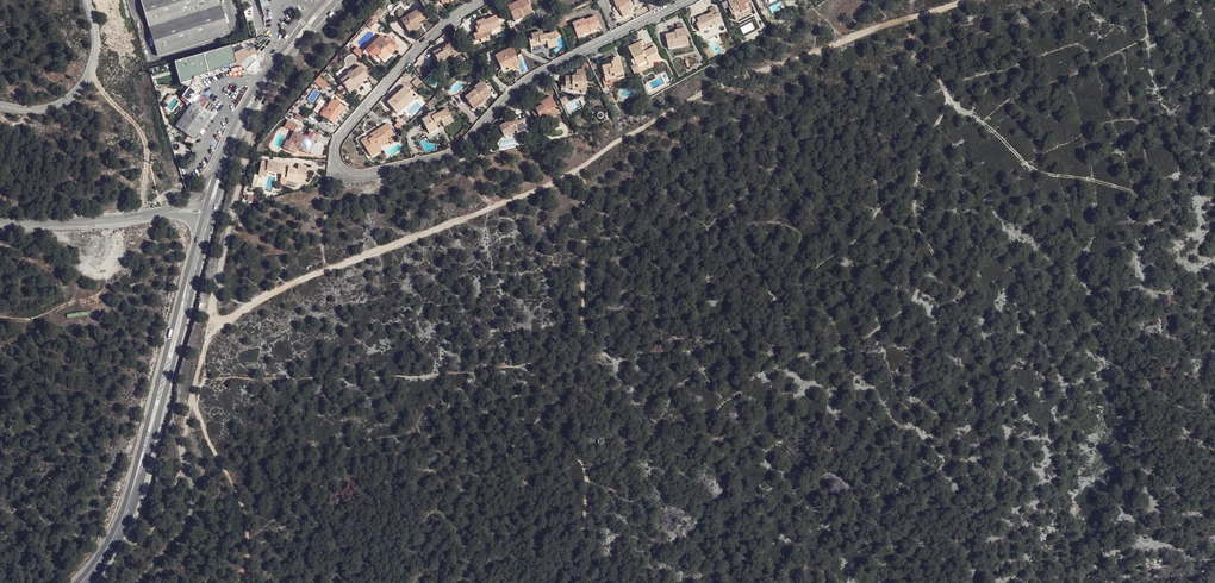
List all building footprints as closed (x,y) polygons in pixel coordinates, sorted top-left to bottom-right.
[(220,5),(219,0),(141,0),(149,27),(220,5)] [(522,18),(534,14),(528,0),(524,0),(521,1),(521,0),(517,1),(513,3),(514,5),(508,8),(510,13),(514,12),(517,18),(521,16),(522,18)] [(616,8),(619,7),(621,12),(622,14),(623,17),(629,14),(628,11),(633,9),(628,0),(623,0),(614,4),(616,8)] [(737,0),(729,0),(732,6),(729,7),(733,15),(742,11),(743,12),(752,8),(749,0),(740,0),(737,1),(737,0)] [(220,5),(149,27),(158,56),(229,34),(220,5)] [(420,26),(421,26),(421,25),(424,24),(427,22),(421,11),(407,19),(409,22),(403,26),(408,33),(418,28),(416,26),(419,25),(420,26)] [(523,20),(522,18),(521,16),(517,18),(514,12),(510,13),(514,23),(523,20)] [(712,24),(712,26),(713,27),(722,23),(718,14),(714,16),(713,13),(705,17),(705,16),(701,18),(698,19),(699,23),(696,24),(700,31),(709,27),(709,25),(712,24)] [(492,30),(493,32),(493,33),(503,29),(498,18),(486,22),(486,21),(482,22),(478,24),(480,28),(477,29),(480,37),(490,33),(489,31),(492,30)] [(589,29),(590,32),(590,33),(600,29),(596,18),(584,22),(584,21),(572,26),(576,37),(582,35),(587,33),(586,31),(589,29)] [(667,35),(670,46),(679,44),(680,47),(690,45),(687,29),(686,29),(685,24),(679,25),(679,28),(680,31),(677,31),(678,33),(667,35)] [(423,29),(421,26),(420,26),(419,25),(416,26),(418,28),(408,33),(410,37),(423,29)] [(530,41),(532,49),(543,47),(542,44),(548,43),(549,50),(554,49),(559,48),(556,34),(545,36),(544,33),(533,36),(534,40),(530,41)] [(391,53),(392,54),(393,55),(396,52),(400,48),(394,42),(390,44),(383,37),(373,45),(364,53),(368,57),(370,55),(373,59),(377,55),(382,61),(391,53)] [(246,47),(244,40),(174,61),(180,82),(190,90),(195,83),(192,81),(191,76),(191,75),(197,73),(200,75),(207,73),(207,70),(214,68),(217,70),(224,68),(225,65),(228,64),(231,70),(238,68),(250,54),(246,47)] [(456,63),(460,60),(467,53),(459,43),(450,51),(440,59),(448,67),(454,62),(456,63)] [(635,46),(630,49),(637,65),(638,67),(647,63),(649,66),(661,60),(655,48),(645,54),(643,50),(645,49),(641,43),(635,46)] [(497,57),(503,69),(513,64),(516,69),(519,68),(522,66),(514,49),(497,57)] [(383,62),(392,54),(391,53),(382,61),(383,62)] [(612,66),(603,68),(606,80),(617,78),(617,81),(625,79),(620,59),(617,60),(614,61),(615,63),(615,65),(612,66)] [(461,61),(460,60),(456,63),(454,62),(448,67),(450,70),(461,61)] [(638,67),(633,70),(636,76),(641,73),(638,67)] [(356,88),(361,84),(365,81),(369,79),(361,69),(342,83),(348,91),(354,86),(356,88)] [(567,77),(567,86),(567,87),(574,87),(575,90),(583,90),(583,92),(588,92),(588,70),(579,71),(579,77),(573,77),(567,77)] [(329,86),(320,78),(316,83),(325,91),(329,86)] [(362,86),(361,84),(356,88),(354,86),(348,91),(351,94),(362,86)] [(477,94),(474,96),(467,100),(473,107),(484,100),(485,102),(490,99),(494,96),(486,85),(475,92),(477,94)] [(405,104),(408,108),(417,100),(407,89),(398,96),(389,104),(397,114),(404,108),(402,106),(405,104)] [(192,106),(190,108),(180,121),(178,119),(173,125),(194,141),(205,127),(216,112),(209,102),(201,96),(199,98),(190,90),(183,98),(188,102),(192,106)] [(611,95),(606,97),(609,103),(615,101),(611,95)] [(316,114),(324,119),(333,124),(336,119),(338,121),(340,117),(342,114),(344,114),(347,109),(334,101),(327,111),(321,107),(316,114)] [(543,121),(542,119),(542,118),(550,114),(550,115),(552,119),(561,115),(554,101),(545,105),(536,110),(537,112),(534,114),(539,122),(543,121)] [(399,115),(408,108),(405,104),(402,106),(404,108),(397,114),(399,115)] [(428,131),(438,126),(437,125),(443,122),(446,128),(450,126),(455,124),(448,111),(437,116),(435,113),(429,116),(429,118),(423,121),(428,131)] [(517,132),(527,127),(524,121),(520,123),(518,119),(516,119),(514,116),(506,120),(507,122),(508,124),(500,128),(505,138),(513,134),(511,130),(515,128),(517,132)] [(399,117),(393,124),(401,131),(407,124),(399,117)] [(372,136),(373,137),(374,139),(370,141),(369,139),(368,138),(362,142),(366,148),(371,155),(382,148),(381,146),(390,140),(389,139),(396,135),(389,125),(372,136)] [(440,130),(438,126),(428,131),(430,134),(440,130)] [(528,129),(527,127),(517,132),(515,128),(511,130),(513,134),(514,136),(528,129)] [(287,141),(283,149),(293,154),(294,152),(295,153),(298,151),(298,150),(307,155),(311,148),(315,141),(305,136),(304,138),(295,133),(289,142),(287,141)] [(392,143),(390,140),(381,146),(382,148),(371,155),(373,158),(384,151),(383,149),(392,143)] [(287,181),(287,180),(305,184),(307,176),(309,168),(299,166),(298,171),(289,169),(285,169),(286,167),(271,164),(269,172),(283,174),(281,179),(281,180),(285,181),(287,181)] [(267,178),(262,176),(259,190),(263,191),(264,187),(265,188),(267,178)]
